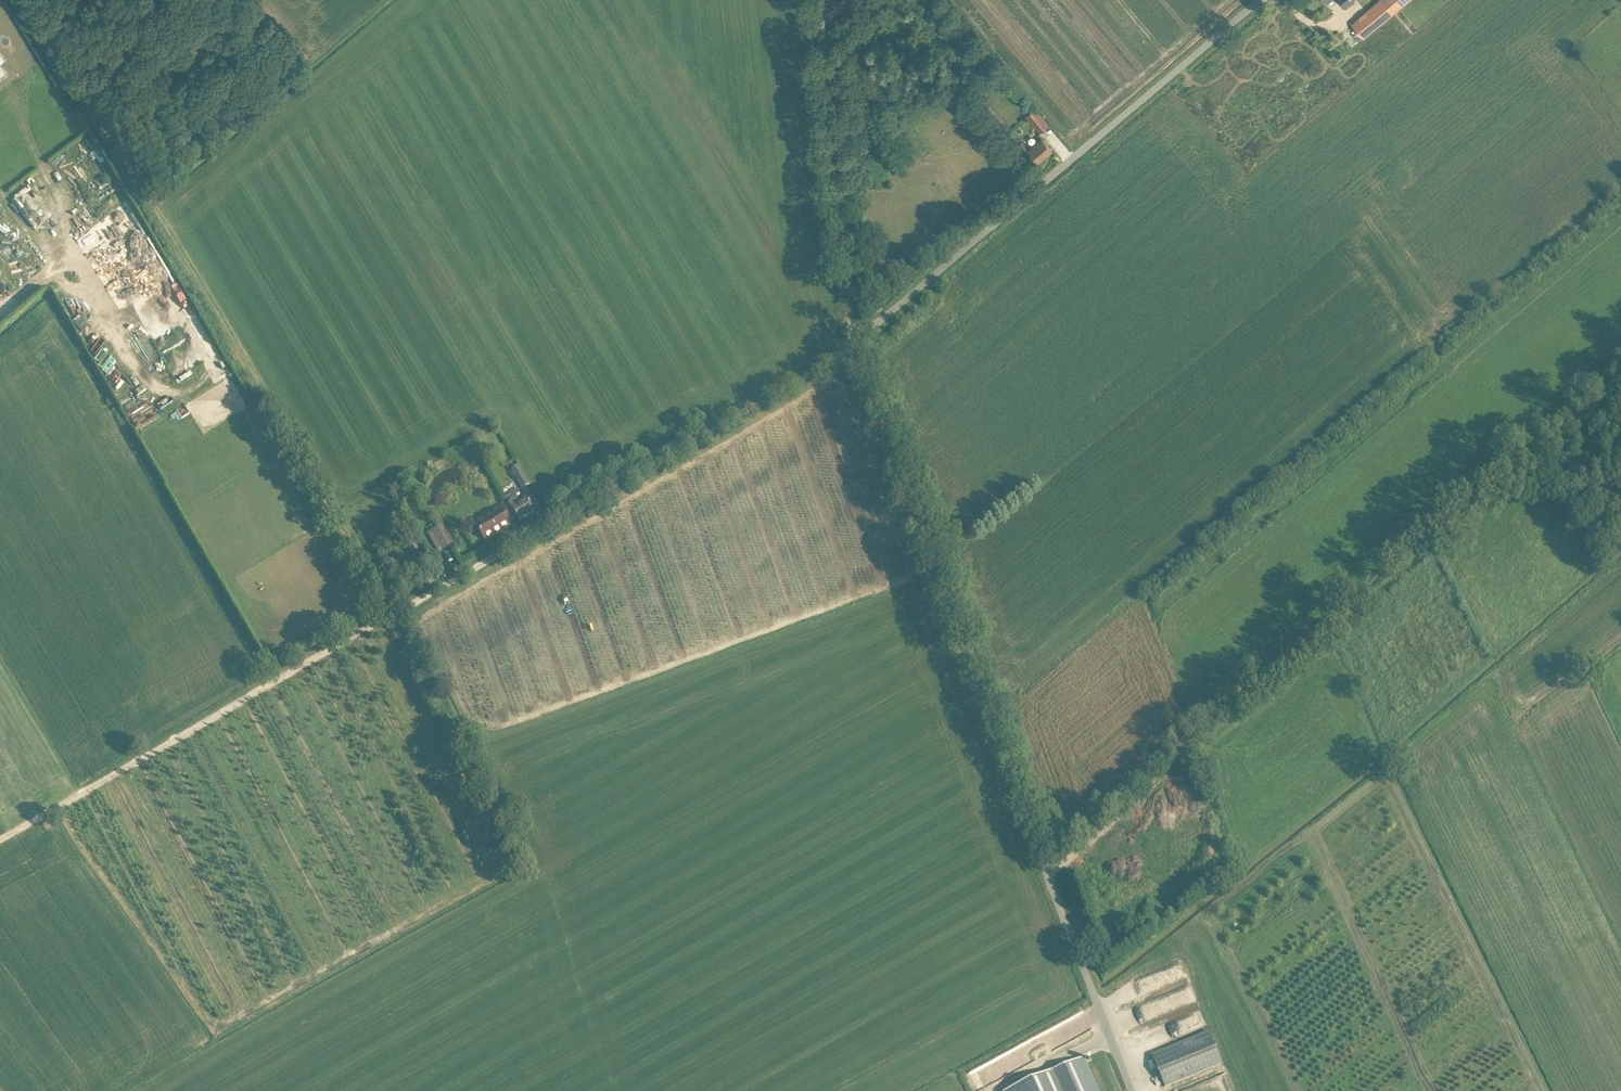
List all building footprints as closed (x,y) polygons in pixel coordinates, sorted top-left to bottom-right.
[(1351,24),(1363,38),(1408,0),(1379,0),(1351,24)] [(1042,117),(1034,124),(1040,132),(1048,125),(1042,117)] [(1028,151),(1037,162),(1052,149),(1042,138),(1028,151)] [(156,403),(161,415),(171,412),(166,399),(156,403)] [(511,470),(517,480),(522,489),(530,484),(519,466),(511,470)] [(519,489),(505,497),(508,503),(509,504),(517,516),(516,516),(519,521),(520,521),(519,521),(534,512),(526,501),(523,496),(519,489)] [(499,511),(476,525),(485,541),(509,527),(506,522),(516,516),(517,516),(509,504),(508,503),(498,509),(499,511)] [(454,543),(448,534),(443,524),(428,533),(439,551),(442,549),(443,549),(454,543)] [(402,548),(411,564),(424,556),(415,541),(402,548)] [(1152,1056),(1165,1087),(1222,1063),(1210,1032),(1152,1056)] [(1010,1090),(1099,1090),(1088,1067),(1085,1060),(1084,1058),(1074,1063),(1043,1076),(1038,1079),(1010,1090)]
